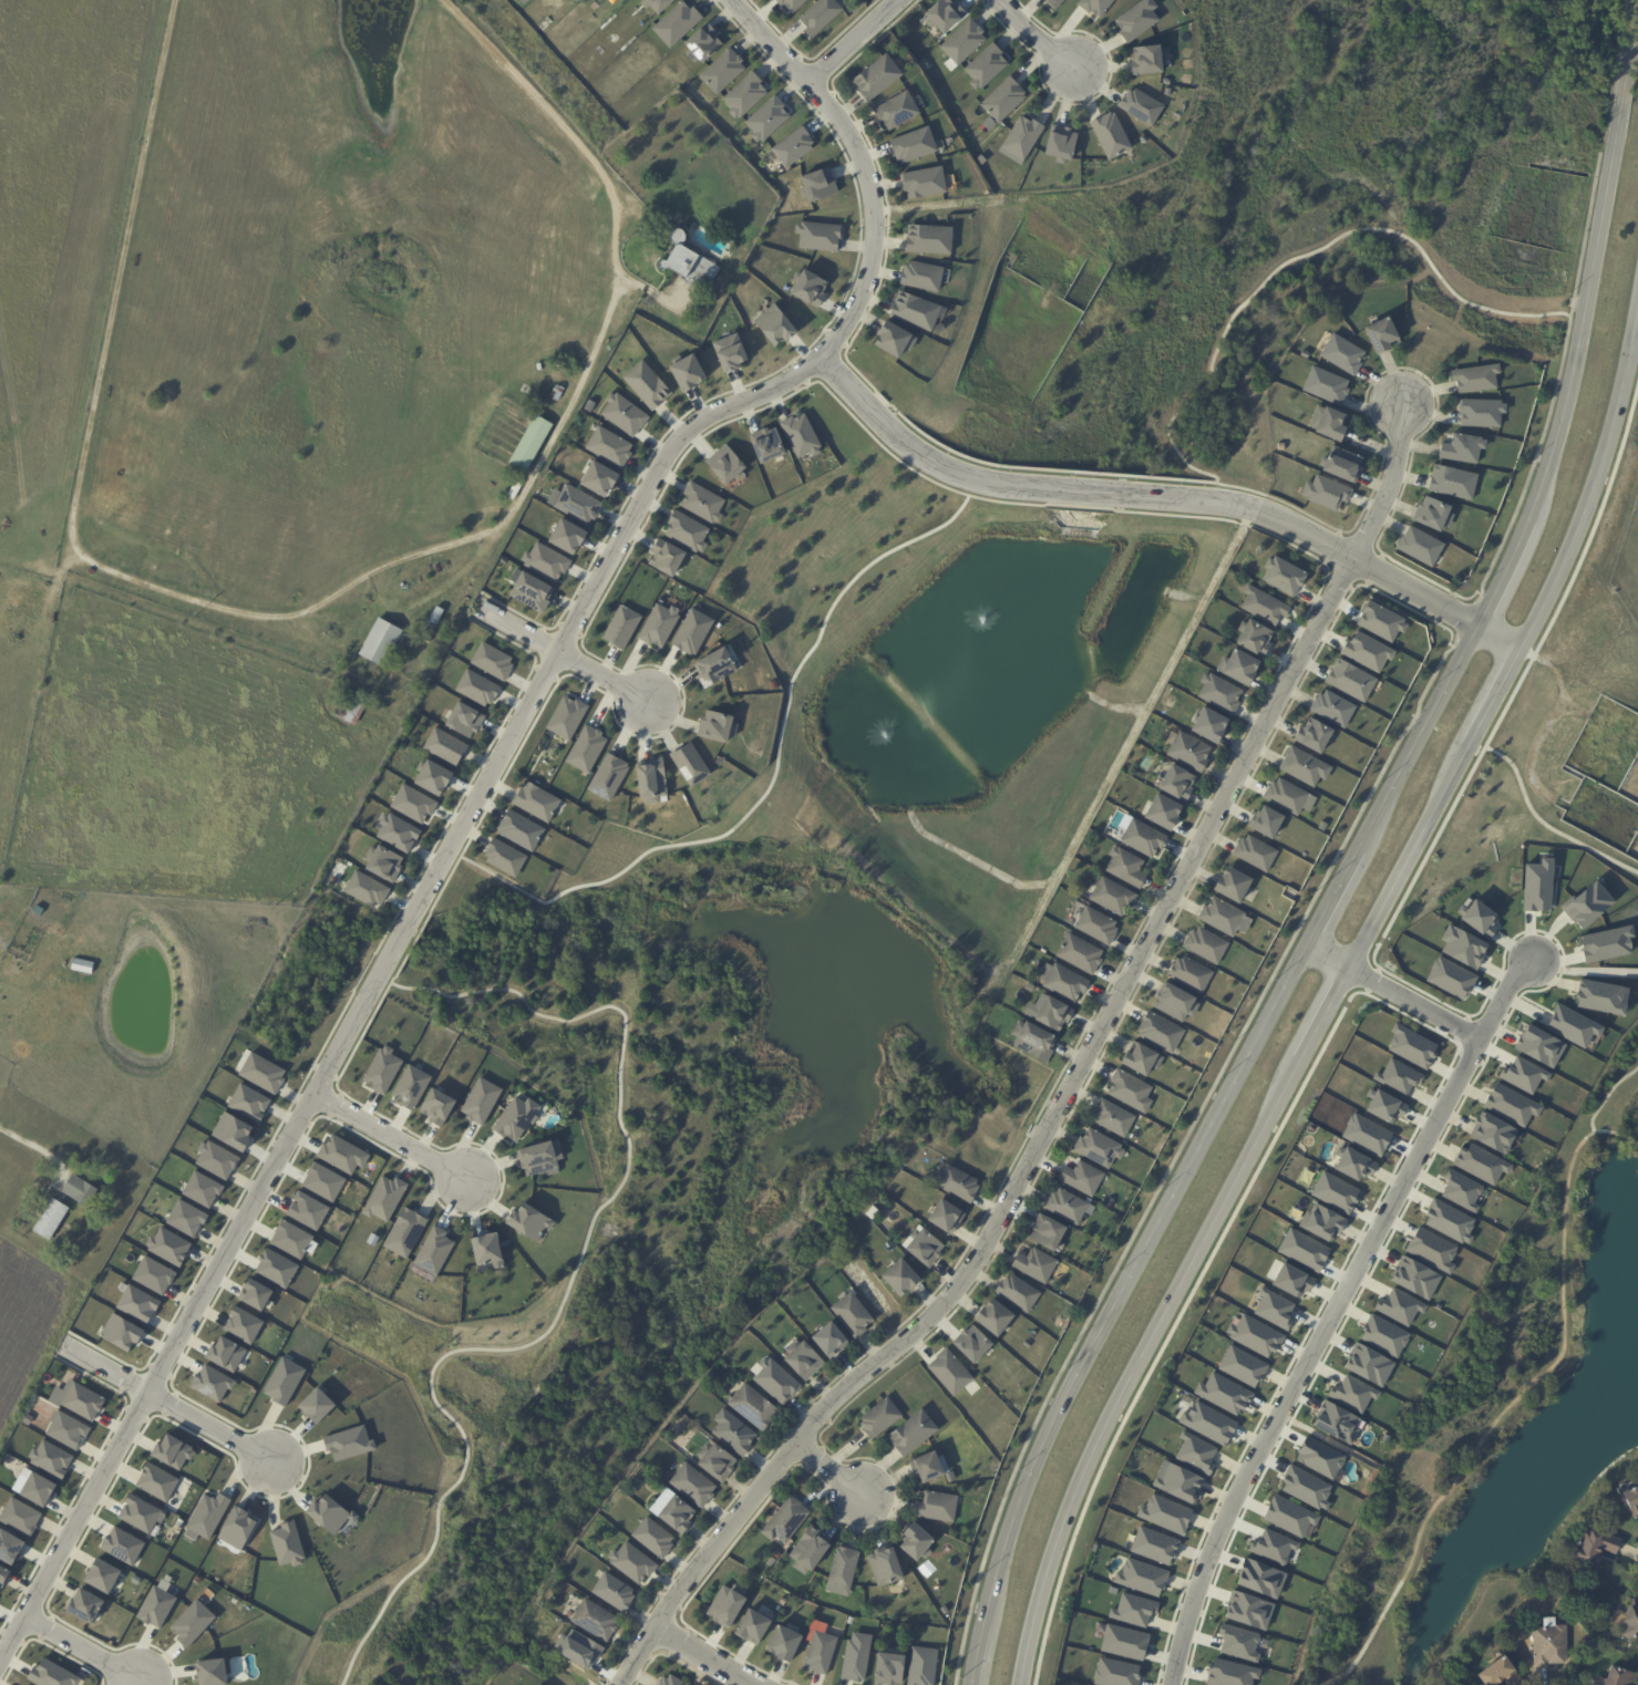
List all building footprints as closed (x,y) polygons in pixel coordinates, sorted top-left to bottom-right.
[(655,18),(639,0),(675,0),(655,18)] [(781,9),(773,0),(808,0),(792,15),(791,13),(784,7),(781,9)] [(799,19),(819,0),(834,0),(836,2),(843,10),(812,40),(804,32),(807,29),(799,19)] [(925,14),(941,0),(950,0),(952,3),(954,6),(957,3),(967,14),(944,35),(936,27),(933,30),(926,23),(929,20),(925,14)] [(1055,10),(1045,0),(1064,0),(1055,10)] [(1078,6),(1082,0),(1114,0),(1100,19),(1090,11),(1089,13),(1078,6)] [(1115,21),(1143,0),(1152,0),(1157,7),(1155,8),(1152,11),(1160,21),(1127,44),(1115,28),(1117,25),(1115,21)] [(688,10),(689,12),(692,9),(702,20),(670,50),(652,30),(682,3),(688,10)] [(972,21),(979,28),(980,28),(983,32),(981,34),(987,41),(958,66),(940,48),(971,19),(972,21)] [(709,25),(718,35),(715,38),(723,46),(702,65),(696,59),(694,59),(692,61),(688,56),(686,53),(689,51),(683,45),(708,23),(709,25)] [(995,44),(1003,54),(1001,56),(1007,62),(1006,63),(1008,65),(982,90),(980,87),(977,91),(971,84),(975,81),(965,70),(993,43),(995,44)] [(1160,50),(1162,71),(1162,72),(1132,75),(1131,60),(1134,60),(1133,48),(1160,44),(1160,50)] [(730,51),(738,59),(738,58),(742,63),(740,65),(744,70),(717,96),(699,77),(729,50),(730,51)] [(902,75),(867,104),(859,93),(861,93),(853,82),(885,55),(902,75)] [(753,74),(762,84),(759,86),(764,93),(765,95),(740,120),(738,117),(735,121),(729,114),(732,111),(723,100),(752,73),(753,74)] [(1011,79),(1026,93),(1023,95),(1027,99),(1000,124),(981,106),(1010,77),(1011,79)] [(1119,105),(1126,93),(1127,93),(1130,91),(1133,93),(1135,89),(1164,106),(1151,127),(1117,106),(1119,105)] [(914,102),(920,114),(889,132),(888,128),(885,131),(873,111),(907,92),(914,102)] [(774,99),(783,108),(781,111),(789,120),(763,144),(761,142),(756,145),(751,138),(754,135),(744,124),(774,99)] [(1114,114),(1131,148),(1109,159),(1090,123),(1111,114),(1112,115),(1114,114)] [(1022,117),(1031,123),(1033,120),(1045,127),(1024,161),(1002,147),(1021,116),(1022,117)] [(1054,125),(1071,130),(1070,133),(1078,134),(1071,161),(1067,159),(1064,165),(1055,163),(1057,158),(1044,155),(1050,132),(1051,133),(1053,125),(1054,125)] [(803,128),(811,138),(810,139),(813,144),(810,147),(813,151),(786,170),(772,151),(802,127),(803,128)] [(935,144),(937,151),(898,165),(889,142),(928,127),(935,144)] [(907,190),(904,190),(902,175),(941,167),(946,192),(909,199),(907,190)] [(830,172),(837,196),(807,207),(805,200),(802,201),(800,193),(802,193),(799,180),(828,170),(830,172)] [(842,228),(838,254),(800,249),(802,236),(796,235),(797,226),(802,227),(802,223),(842,228)] [(951,228),(950,255),(906,254),(907,226),(951,228)] [(686,238),(684,244),(680,248),(699,258),(700,256),(722,268),(708,292),(705,291),(704,292),(686,281),(684,282),(667,271),(665,273),(662,273),(659,272),(658,269),(658,267),(659,265),(661,263),(666,263),(674,248),(671,246),(670,242),(670,238),(670,236),(671,234),(677,231),(679,231),(681,231),(684,235),(686,238)] [(942,269),(937,292),(899,285),(902,273),(903,273),(905,266),(908,266),(909,262),(942,269)] [(827,285),(823,296),(825,297),(818,309),(811,306),(811,307),(791,297),(797,283),(793,281),(797,273),(802,276),(803,272),(827,285)] [(938,306),(929,332),(887,317),(892,302),(894,303),(898,291),(938,306)] [(753,321),(774,303),(797,332),(786,342),(784,340),(773,348),(753,321)] [(1392,347),(1390,348),(1390,349),(1377,355),(1364,329),(1389,317),(1401,343),(1392,347)] [(917,340),(910,352),(905,349),(898,360),(874,345),(879,335),(878,334),(885,322),(917,340)] [(712,342),(738,332),(748,361),(738,364),(739,368),(723,374),(712,342)] [(1366,353),(1359,363),(1361,364),(1354,376),(1321,356),(1333,334),(1366,353)] [(708,382),(697,389),(697,390),(683,396),(669,371),(693,356),(708,382)] [(667,400),(650,413),(622,381),(643,362),(671,395),(667,400)] [(1460,393),(1457,382),(1453,383),(1451,372),(1500,365),(1501,374),(1495,374),(1497,389),(1460,394),(1460,393)] [(1312,368),(1348,382),(1346,389),(1349,391),(1342,407),(1302,391),(1312,368)] [(564,391),(557,405),(548,401),(555,387),(564,391)] [(648,418),(641,428),(639,427),(632,437),(600,414),(609,403),(605,400),(609,393),(614,396),(616,394),(649,417),(648,418)] [(1502,402),(1502,405),(1506,405),(1506,414),(1501,414),(1501,427),(1462,426),(1462,414),(1460,414),(1461,401),(1502,402)] [(1345,424),(1343,427),(1346,428),(1340,443),(1315,433),(1316,430),(1310,426),(1318,407),(1325,411),(1326,407),(1348,417),(1345,424)] [(782,424),(793,418),(795,422),(805,416),(821,449),(818,451),(821,455),(813,459),(811,454),(799,461),(781,425),(782,424)] [(552,428),(525,475),(508,465),(535,418),(552,428)] [(597,424),(633,444),(630,451),(631,452),(628,461),(627,459),(622,468),(584,448),(597,424)] [(776,431),(785,457),(759,466),(750,437),(756,434),(758,437),(763,436),(762,432),(769,430),(769,433),(776,431)] [(1482,438),(1482,441),(1486,442),(1485,451),(1480,449),(1477,465),(1440,459),(1443,445),(1452,446),(1453,434),(1482,438)] [(719,451),(728,445),(745,469),(742,472),(745,476),(739,482),(735,477),(723,486),(705,461),(719,451)] [(1363,459),(1360,467),(1362,468),(1360,474),(1360,473),(1354,485),(1322,472),(1323,468),(1319,466),(1322,458),(1327,459),(1332,446),(1363,459)] [(619,476),(612,489),(610,489),(605,499),(580,485),(594,462),(619,476)] [(1477,475),(1473,502),(1430,492),(1435,466),(1477,475)] [(1351,490),(1346,504),(1341,502),(1337,513),(1307,500),(1307,498),(1301,496),(1307,483),(1312,486),(1317,476),(1351,490)] [(523,487),(514,502),(507,497),(516,483),(523,487)] [(723,503),(717,514),(722,517),(718,525),(713,523),(711,526),(680,507),(686,497),(683,495),(690,483),(723,503)] [(601,506),(593,523),(589,520),(586,527),(554,508),(566,486),(601,506)] [(1451,508),(1449,514),(1455,516),(1450,529),(1443,526),(1440,534),(1412,521),(1420,504),(1423,505),(1425,497),(1451,508)] [(708,533),(701,546),(705,548),(701,556),(697,552),(696,556),(665,538),(670,527),(668,526),(674,514),(708,533)] [(560,517),(588,531),(580,546),(578,546),(574,555),(547,541),(560,517)] [(1439,556),(1432,568),(1397,549),(1403,537),(1404,538),(1410,527),(1444,546),(1439,556)] [(687,556),(673,579),(651,568),(659,556),(653,552),(660,540),(687,556)] [(571,562),(565,576),(562,573),(556,585),(525,567),(526,564),(522,561),(525,554),(530,556),(537,544),(571,562)] [(1276,556),(1309,573),(1302,587),(1299,586),(1294,597),(1261,580),(1268,569),(1264,567),(1269,557),(1274,559),(1276,556)] [(521,570),(553,588),(547,599),(548,600),(540,613),(507,595),(521,570)] [(1269,595),(1290,607),(1285,617),(1281,614),(1275,626),(1242,607),(1248,593),(1244,591),(1248,583),(1269,595)] [(1370,600),(1405,619),(1404,621),(1409,623),(1404,632),(1400,630),(1393,643),(1357,624),(1370,600)] [(655,602),(668,609),(670,604),(678,609),(676,613),(678,616),(660,647),(650,642),(649,644),(636,637),(655,602)] [(619,603),(641,616),(622,649),(600,637),(619,603)] [(690,607),(712,619),(693,654),(691,653),(690,655),(669,644),(690,607)] [(444,611),(437,626),(431,622),(437,608),(444,611)] [(1268,640),(1268,642),(1270,643),(1264,657),(1236,642),(1242,630),(1238,629),(1243,621),(1246,622),(1249,617),(1274,630),(1268,640)] [(401,632),(381,669),(358,655),(377,619),(401,632)] [(1358,630),(1395,651),(1391,660),(1388,658),(1379,674),(1340,652),(1348,639),(1351,641),(1358,630)] [(512,668),(503,683),(470,664),(481,643),(511,660),(507,664),(512,666),(512,668)] [(722,645),(736,670),(703,689),(696,676),(698,674),(692,663),(722,645)] [(1254,671),(1247,684),(1216,668),(1223,655),(1227,658),(1234,645),(1259,659),(1254,670),(1255,670),(1254,671)] [(1339,658),(1378,679),(1364,704),(1325,682),(1339,658)] [(465,668),(499,685),(490,704),(486,703),(484,706),(453,690),(465,668)] [(1243,691),(1237,701),(1239,703),(1233,715),(1198,696),(1205,684),(1201,681),(1205,674),(1209,676),(1211,673),(1243,691)] [(1356,706),(1345,727),(1310,709),(1317,696),(1318,696),(1319,693),(1323,695),(1327,690),(1356,706)] [(368,701),(353,727),(333,716),(348,691),(368,701)] [(563,695),(571,701),(574,697),(587,705),(586,709),(567,741),(544,727),(563,695)] [(456,700),(484,716),(475,733),(472,731),(467,737),(443,724),(456,700)] [(1228,720),(1224,730),(1225,731),(1217,744),(1191,730),(1204,706),(1228,720)] [(727,743),(699,737),(702,717),(707,719),(708,711),(733,716),(732,723),(738,724),(735,738),(728,736),(727,743)] [(1331,734),(1321,753),(1295,740),(1301,726),(1304,727),(1310,716),(1333,728),(1331,734)] [(584,723),(594,730),(594,728),(600,732),(598,735),(606,738),(587,773),(564,761),(584,723)] [(433,726),(467,744),(461,757),(460,757),(454,766),(420,747),(433,726)] [(1209,750),(1205,758),(1208,759),(1201,773),(1166,754),(1179,731),(1211,747),(1209,750)] [(711,775),(691,788),(686,779),(678,768),(671,756),(691,743),(711,775)] [(1332,768),(1325,781),(1319,777),(1314,788),(1279,768),(1285,757),(1284,757),(1290,745),(1332,768)] [(605,752),(626,763),(625,765),(628,766),(609,802),(585,789),(605,752)] [(642,764),(648,763),(648,759),(662,757),(667,795),(658,796),(658,804),(643,805),(642,797),(638,797),(633,765),(642,764)] [(425,758),(451,773),(437,796),(412,782),(425,758)] [(1192,786),(1191,787),(1194,788),(1186,802),(1160,786),(1172,763),(1196,776),(1192,786)] [(1264,797),(1270,785),(1271,785),(1274,782),(1277,783),(1280,777),(1318,798),(1310,812),(1302,807),(1298,816),(1264,797)] [(525,779),(560,799),(547,824),(509,803),(518,786),(521,787),(525,779)] [(402,782),(436,802),(429,815),(426,814),(420,824),(389,805),(402,782)] [(1183,807),(1177,816),(1178,817),(1171,830),(1145,816),(1157,793),(1183,807)] [(1285,816),(1273,839),(1249,826),(1256,813),(1259,815),(1265,805),(1285,816)] [(545,830),(533,852),(499,834),(502,831),(499,829),(509,810),(545,830)] [(388,812),(421,830),(414,839),(411,837),(410,839),(413,840),(406,852),(374,836),(381,825),(378,823),(382,813),(385,816),(388,812)] [(1166,837),(1161,849),(1157,847),(1152,858),(1121,840),(1133,818),(1166,837)] [(1318,828),(1321,821),(1328,825),(1325,831),(1318,828)] [(1267,872),(1232,854),(1238,841),(1239,842),(1243,838),(1246,839),(1248,835),(1278,850),(1267,872)] [(490,844),(493,838),(527,858),(516,879),(481,859),(490,844)] [(377,844),(402,857),(398,864),(401,866),(391,882),(363,868),(377,844)] [(1143,861),(1137,871),(1145,876),(1139,888),(1105,870),(1113,857),(1109,854),(1113,846),(1117,849),(1117,847),(1143,861)] [(1526,864),(1543,864),(1543,857),(1556,858),(1552,912),(1524,910),(1526,864)] [(1251,879),(1238,902),(1213,888),(1219,875),(1220,875),(1227,865),(1251,879)] [(354,868),(389,888),(380,904),(374,902),(372,907),(342,890),(354,868)] [(1136,895),(1130,907),(1126,906),(1121,916),(1089,898),(1101,876),(1136,895)] [(1597,878),(1617,902),(1582,930),(1562,907),(1597,878)] [(1243,920),(1233,938),(1197,919),(1205,906),(1207,907),(1213,896),(1246,913),(1243,920)] [(1477,898),(1498,914),(1497,917),(1500,919),(1495,926),(1498,927),(1491,940),(1461,919),(1477,898)] [(1116,931),(1115,933),(1109,947),(1074,928),(1085,906),(1116,922),(1113,927),(1117,929),(1116,931)] [(1450,923),(1491,943),(1477,971),(1441,952),(1446,942),(1441,940),(1450,923)] [(1582,935),(1635,924),(1637,938),(1634,939),(1636,953),(1585,963),(1582,935)] [(1228,943),(1216,965),(1183,945),(1189,934),(1191,934),(1193,930),(1196,932),(1199,927),(1228,943)] [(1100,961),(1099,965),(1098,964),(1092,975),(1055,955),(1068,932),(1102,951),(1099,958),(1102,959),(1100,961)] [(1425,980),(1440,955),(1479,976),(1465,1002),(1425,980)] [(1213,972),(1202,994),(1167,975),(1174,963),(1175,963),(1177,959),(1182,960),(1183,957),(1213,972)] [(94,964),(92,975),(72,972),(74,960),(94,964)] [(1090,981),(1082,994),(1080,992),(1073,1003),(1042,985),(1054,962),(1090,981)] [(1580,979),(1631,988),(1626,1016),(1577,1007),(1579,999),(1575,997),(1580,979)] [(1195,997),(1193,1001),(1199,1005),(1193,1017),(1187,1014),(1183,1022),(1153,1006),(1157,997),(1156,997),(1165,981),(1195,997)] [(1074,1013),(1068,1024),(1065,1023),(1060,1034),(1036,1020),(1049,996),(1075,1012),(1074,1013)] [(1560,1003),(1606,1027),(1601,1037),(1595,1034),(1587,1050),(1546,1026),(1560,1003)] [(1185,1031),(1173,1054),(1137,1035),(1140,1032),(1137,1031),(1148,1011),(1185,1031)] [(1057,1038),(1050,1051),(1052,1051),(1045,1063),(1013,1045),(1018,1037),(1012,1034),(1019,1022),(1023,1024),(1024,1021),(1057,1038)] [(1395,1022),(1439,1045),(1428,1069),(1388,1050),(1395,1034),(1390,1032),(1395,1022)] [(1531,1024),(1568,1044),(1554,1069),(1514,1047),(1524,1030),(1527,1031),(1531,1024)] [(1164,1058),(1157,1071),(1152,1067),(1145,1078),(1121,1063),(1126,1053),(1127,1053),(1135,1041),(1164,1058)] [(382,1048),(384,1045),(392,1050),(390,1053),(402,1061),(383,1096),(370,1088),(371,1086),(360,1081),(379,1047),(382,1048)] [(250,1051),(286,1069),(282,1077),(284,1077),(280,1085),(279,1084),(274,1095),(237,1074),(250,1051)] [(1517,1055),(1553,1073),(1548,1082),(1543,1078),(1533,1095),(1498,1077),(1504,1065),(1510,1068),(1517,1055)] [(1377,1071),(1382,1074),(1391,1056),(1425,1075),(1421,1086),(1416,1084),(1415,1087),(1413,1086),(1408,1097),(1372,1078),(1377,1071)] [(409,1063),(432,1076),(412,1112),(399,1105),(401,1102),(390,1096),(409,1063)] [(1152,1088),(1146,1098),(1152,1102),(1145,1115),(1108,1094),(1113,1084),(1110,1082),(1117,1068),(1152,1088)] [(478,1076),(502,1089),(482,1126),(471,1119),(471,1120),(465,1117),(466,1115),(460,1110),(478,1076)] [(1496,1082),(1544,1107),(1539,1117),(1533,1114),(1525,1128),(1483,1105),(1496,1082)] [(239,1083),(270,1099),(262,1114),(264,1115),(259,1124),(226,1106),(239,1083)] [(431,1087),(455,1100),(440,1127),(426,1120),(429,1116),(419,1112),(431,1087)] [(1370,1088),(1377,1092),(1379,1088),(1403,1102),(1392,1124),(1366,1110),(1371,1098),(1366,1096),(1370,1088)] [(491,1128),(514,1096),(524,1103),(527,1098),(540,1107),(535,1115),(537,1117),(533,1124),(529,1123),(515,1141),(506,1135),(504,1138),(491,1128)] [(1136,1117),(1124,1138),(1094,1123),(1098,1117),(1093,1115),(1096,1110),(1095,1110),(1102,1098),(1136,1117)] [(224,1110),(253,1127),(248,1136),(250,1138),(243,1152),(210,1135),(224,1110)] [(1482,1110),(1519,1129),(1506,1155),(1469,1136),(1482,1110)] [(1354,1112),(1393,1133),(1381,1158),(1341,1136),(1354,1112)] [(1121,1146),(1119,1149),(1124,1151),(1120,1159),(1114,1157),(1109,1169),(1073,1150),(1081,1137),(1083,1138),(1089,1128),(1121,1146)] [(331,1133),(370,1155),(362,1168),(357,1165),(351,1176),(315,1156),(322,1141),(326,1144),(331,1133)] [(202,1141),(205,1143),(207,1139),(239,1157),(226,1181),(195,1164),(200,1152),(196,1150),(202,1141)] [(516,1150),(550,1140),(552,1141),(557,1139),(563,1159),(557,1160),(558,1167),(557,1168),(559,1172),(548,1176),(546,1171),(525,1177),(524,1168),(521,1169),(516,1150)] [(1472,1143),(1514,1165),(1510,1174),(1503,1171),(1496,1187),(1452,1164),(1461,1148),(1467,1151),(1472,1143)] [(1340,1146),(1346,1149),(1348,1146),(1373,1159),(1372,1160),(1378,1164),(1372,1177),(1364,1174),(1360,1182),(1335,1168),(1341,1157),(1336,1155),(1340,1146)] [(1104,1174),(1092,1198),(1058,1180),(1064,1167),(1073,1171),(1079,1160),(1104,1174)] [(315,1161),(346,1179),(332,1203),(300,1186),(315,1161)] [(977,1180),(975,1185),(978,1187),(975,1193),(970,1205),(936,1186),(947,1165),(977,1180)] [(1450,1168),(1485,1186),(1475,1205),(1480,1207),(1476,1214),(1440,1196),(1448,1179),(1444,1177),(1450,1168)] [(194,1169),(224,1187),(219,1196),(216,1195),(208,1209),(181,1193),(194,1169)] [(1323,1170),(1360,1189),(1352,1206),(1354,1206),(1350,1214),(1310,1195),(1323,1170)] [(392,1180),(394,1177),(408,1185),(387,1222),(371,1214),(370,1218),(360,1212),(381,1175),(392,1180)] [(68,1195),(66,1195),(78,1177),(102,1191),(91,1209),(68,1195)] [(1084,1202),(1086,1199),(1091,1201),(1089,1205),(1095,1208),(1091,1216),(1084,1212),(1076,1226),(1043,1207),(1049,1195),(1050,1196),(1052,1191),(1057,1193),(1059,1188),(1084,1202)] [(297,1189),(330,1208),(316,1232),(284,1214),(297,1189)] [(1433,1197),(1477,1220),(1470,1234),(1475,1237),(1471,1243),(1465,1241),(1464,1244),(1424,1223),(1428,1217),(1424,1214),(1433,1197)] [(178,1198),(208,1214),(203,1224),(200,1223),(193,1238),(164,1222),(178,1198)] [(960,1221),(950,1237),(926,1220),(940,1199),(965,1214),(960,1221)] [(515,1210),(517,1208),(518,1208),(523,1201),(555,1222),(548,1231),(545,1229),(536,1243),(504,1222),(514,1209),(515,1210)] [(60,1202),(74,1211),(54,1243),(39,1233),(58,1202),(60,1202)] [(1316,1202),(1348,1219),(1341,1233),(1337,1231),(1331,1242),(1299,1226),(1307,1209),(1311,1211),(1316,1202)] [(403,1206),(414,1211),(414,1210),(427,1219),(405,1259),(381,1245),(403,1206)] [(1065,1228),(1053,1252),(1029,1239),(1033,1232),(1031,1230),(1040,1214),(1065,1228)] [(281,1219),(313,1237),(301,1261),(268,1242),(281,1219)] [(433,1224),(446,1232),(444,1237),(447,1238),(446,1239),(454,1242),(435,1276),(412,1262),(433,1224)] [(150,1236),(153,1237),(159,1226),(192,1242),(178,1268),(146,1250),(148,1247),(144,1244),(150,1236)] [(1290,1226),(1331,1248),(1319,1273),(1277,1250),(1290,1226)] [(1419,1226),(1459,1248),(1451,1263),(1456,1265),(1451,1275),(1404,1252),(1419,1226)] [(940,1255),(929,1270),(904,1250),(913,1239),(910,1237),(916,1230),(918,1232),(921,1229),(944,1247),(938,1252),(941,1254),(940,1255)] [(482,1236),(482,1233),(488,1231),(490,1233),(496,1232),(504,1267),(477,1272),(470,1238),(482,1236)] [(266,1247),(298,1264),(285,1289),(253,1271),(266,1247)] [(1061,1275),(1053,1271),(1045,1285),(1011,1268),(1018,1254),(1027,1259),(1030,1251),(1032,1251),(1033,1249),(1058,1261),(1057,1262),(1065,1267),(1061,1275)] [(144,1254),(176,1272),(163,1296),(131,1279),(144,1254)] [(1403,1255),(1443,1275),(1430,1302),(1391,1280),(1403,1255)] [(919,1281),(908,1291),(907,1290),(898,1298),(879,1276),(899,1258),(920,1281),(919,1281)] [(1286,1262),(1310,1274),(1309,1275),(1316,1279),(1309,1293),(1304,1290),(1298,1299),(1273,1283),(1286,1262)] [(1027,1314),(995,1292),(1000,1283),(1001,1284),(1006,1278),(1009,1280),(1012,1275),(1041,1294),(1027,1314)] [(237,1298),(249,1278),(272,1291),(260,1312),(237,1298)] [(127,1283),(159,1301),(147,1324),(115,1306),(127,1283)] [(1261,1285),(1295,1303),(1290,1314),(1292,1315),(1289,1322),(1292,1324),(1288,1332),(1254,1313),(1263,1296),(1257,1293),(1261,1285)] [(1393,1286),(1429,1305),(1424,1314),(1419,1311),(1410,1329),(1374,1309),(1380,1299),(1384,1301),(1393,1286)] [(862,1306),(873,1321),(864,1329),(865,1331),(855,1340),(830,1309),(849,1292),(862,1306)] [(1013,1317),(997,1338),(973,1321),(983,1307),(985,1309),(991,1300),(1013,1317)] [(234,1304),(264,1321),(250,1345),(222,1330),(229,1315),(228,1314),(234,1304)] [(112,1312),(143,1330),(136,1344),(133,1343),(128,1353),(99,1335),(112,1312)] [(1371,1312),(1411,1334),(1398,1360),(1359,1340),(1367,1324),(1366,1323),(1371,1312)] [(1244,1313),(1286,1335),(1277,1354),(1273,1352),(1269,1358),(1230,1337),(1232,1335),(1226,1332),(1230,1324),(1236,1326),(1244,1313)] [(843,1348),(830,1360),(826,1355),(825,1356),(811,1337),(830,1322),(848,1344),(843,1348)] [(992,1346),(972,1366),(951,1346),(966,1331),(968,1333),(973,1327),(992,1346)] [(220,1335),(246,1348),(233,1374),(204,1357),(212,1344),(215,1345),(220,1335)] [(824,1364),(804,1383),(782,1361),(787,1355),(784,1352),(794,1341),(799,1345),(802,1342),(824,1364)] [(1358,1343),(1397,1363),(1383,1388),(1345,1366),(1358,1343)] [(1232,1344),(1269,1364),(1256,1389),(1217,1367),(1232,1344)] [(972,1379),(954,1397),(927,1367),(936,1358),(946,1350),(972,1379)] [(281,1355),(307,1368),(285,1408),(271,1400),(272,1398),(261,1393),(281,1355)] [(800,1388),(792,1397),(791,1396),(782,1406),(751,1379),(754,1376),(749,1371),(755,1364),(758,1365),(763,1358),(768,1362),(769,1360),(801,1387),(800,1388)] [(204,1363),(235,1381),(230,1391),(227,1388),(219,1404),(188,1387),(195,1373),(198,1374),(204,1363)] [(1213,1371),(1255,1394),(1245,1412),(1242,1409),(1237,1416),(1193,1393),(1199,1382),(1205,1385),(1213,1371)] [(712,1381),(708,1377),(712,1372),(717,1376),(712,1381)] [(1347,1374),(1381,1392),(1377,1400),(1371,1397),(1363,1415),(1327,1396),(1333,1385),(1339,1388),(1347,1374)] [(69,1378),(105,1398),(92,1424),(60,1405),(59,1407),(47,1400),(55,1385),(62,1389),(69,1378)] [(773,1418),(762,1433),(727,1405),(729,1402),(725,1399),(730,1394),(733,1396),(743,1384),(777,1412),(773,1418)] [(317,1385),(336,1405),(316,1425),(297,1406),(317,1385)] [(872,1441),(863,1430),(864,1430),(859,1425),(863,1423),(859,1419),(886,1397),(902,1417),(872,1441)] [(1197,1399),(1239,1423),(1226,1447),(1178,1422),(1184,1410),(1188,1414),(1197,1399)] [(1325,1399),(1362,1418),(1358,1427),(1360,1428),(1352,1445),(1312,1424),(1325,1399)] [(58,1409),(91,1428),(78,1453),(43,1433),(58,1409)] [(755,1436),(749,1445),(751,1446),(742,1457),(711,1434),(719,1424),(713,1420),(722,1409),(755,1436)] [(938,1430),(903,1459),(886,1438),(920,1409),(938,1430)] [(322,1437),(363,1425),(369,1440),(373,1439),(375,1448),(334,1462),(331,1453),(326,1454),(322,1437)] [(1183,1429),(1217,1447),(1212,1459),(1213,1459),(1211,1465),(1215,1466),(1211,1476),(1175,1457),(1184,1440),(1178,1437),(1183,1429)] [(166,1433),(193,1447),(190,1449),(194,1451),(189,1460),(186,1458),(179,1471),(150,1455),(157,1440),(161,1443),(166,1433)] [(1308,1436),(1347,1455),(1345,1459),(1346,1460),(1335,1481),(1295,1460),(1308,1436)] [(42,1438),(74,1456),(61,1480),(29,1462),(31,1458),(28,1457),(32,1447),(35,1449),(42,1438)] [(735,1461),(731,1467),(733,1469),(721,1486),(696,1465),(701,1459),(697,1456),(705,1445),(710,1448),(713,1444),(735,1461)] [(934,1455),(936,1459),(941,1456),(949,1474),(920,1485),(917,1475),(914,1476),(908,1462),(933,1453),(934,1455)] [(1164,1459),(1206,1479),(1201,1491),(1203,1491),(1199,1499),(1198,1498),(1195,1505),(1152,1485),(1164,1459)] [(146,1461),(179,1479),(165,1503),(134,1485),(146,1461)] [(714,1487),(710,1493),(713,1496),(709,1501),(708,1500),(701,1509),(668,1485),(683,1464),(714,1487)] [(1290,1464),(1333,1487),(1327,1500),(1331,1503),(1328,1510),(1322,1507),(1320,1510),(1281,1490),(1285,1482),(1282,1481),(1290,1464)] [(31,1471),(56,1485),(43,1508),(18,1493),(31,1471)] [(1620,1496),(1637,1488),(1637,1518),(1635,1520),(1628,1505),(1625,1507),(1620,1496)] [(694,1512),(688,1522),(690,1524),(681,1536),(673,1530),(673,1531),(655,1518),(656,1516),(650,1511),(666,1490),(694,1512)] [(130,1492),(162,1511),(147,1536),(115,1517),(130,1492)] [(218,1492),(230,1500),(208,1540),(197,1534),(194,1540),(184,1534),(187,1528),(185,1527),(204,1492),(214,1499),(218,1492)] [(315,1499),(318,1501),(324,1492),(349,1512),(351,1510),(359,1517),(353,1523),(348,1519),(333,1536),(305,1512),(315,1499)] [(957,1497),(954,1523),(915,1517),(917,1503),(923,1505),(925,1492),(957,1497)] [(1153,1492),(1194,1510),(1183,1537),(1135,1516),(1141,1506),(1146,1508),(1153,1492)] [(1275,1493),(1321,1516),(1316,1526),(1310,1523),(1304,1539),(1263,1518),(1275,1493)] [(792,1498),(801,1505),(800,1506),(810,1513),(790,1540),(786,1544),(790,1547),(786,1551),(774,1541),(772,1543),(759,1533),(789,1496),(792,1498)] [(29,1538),(0,1522),(0,1514),(10,1497),(41,1513),(29,1538)] [(235,1505),(249,1512),(247,1516),(257,1522),(240,1551),(216,1537),(235,1505)] [(672,1539),(669,1543),(672,1546),(669,1550),(661,1561),(630,1538),(646,1518),(672,1539)] [(280,1528),(279,1523),(293,1519),(305,1559),(301,1560),(302,1563),(292,1567),(290,1562),(279,1567),(269,1531),(280,1528)] [(929,1554),(925,1560),(920,1555),(914,1562),(898,1549),(906,1539),(902,1536),(911,1523),(933,1541),(926,1549),(930,1553),(929,1554)] [(113,1524),(145,1542),(131,1567),(99,1549),(113,1524)] [(1140,1524),(1179,1540),(1171,1567),(1130,1550),(1140,1524)] [(818,1532),(822,1534),(821,1536),(831,1543),(810,1573),(807,1571),(804,1575),(793,1568),(795,1563),(794,1563),(795,1562),(789,1557),(811,1527),(818,1532)] [(1265,1527),(1301,1543),(1298,1551),(1292,1549),(1285,1568),(1247,1553),(1254,1537),(1260,1540),(1265,1527)] [(1622,1541),(1617,1555),(1603,1550),(1601,1554),(1604,1555),(1599,1568),(1574,1558),(1583,1538),(1580,1537),(1585,1527),(1622,1541)] [(11,1567),(0,1560),(0,1528),(24,1541),(11,1567)] [(656,1567),(648,1579),(645,1577),(638,1585),(609,1564),(610,1562),(607,1559),(612,1551),(617,1554),(625,1543),(656,1567)] [(841,1549),(859,1553),(849,1591),(827,1584),(836,1549),(838,1550),(838,1548),(841,1549)] [(904,1579),(879,1588),(868,1557),(875,1554),(874,1551),(877,1550),(879,1553),(893,1549),(904,1579)] [(95,1557),(120,1571),(106,1595),(82,1581),(95,1557)] [(1129,1557),(1170,1571),(1161,1598),(1113,1582),(1116,1571),(1122,1573),(1129,1557)] [(1245,1557),(1288,1573),(1278,1600),(1236,1583),(1245,1557)] [(10,1572),(0,1590),(0,1566),(10,1572)] [(632,1591),(629,1595),(633,1598),(622,1614),(590,1593),(604,1573),(632,1591)] [(722,1583),(748,1599),(729,1630),(711,1620),(712,1617),(705,1613),(722,1583)] [(153,1584),(177,1598),(159,1629),(148,1623),(147,1625),(133,1617),(153,1584)] [(79,1586),(102,1599),(90,1624),(65,1611),(79,1586)] [(1234,1590),(1276,1603),(1267,1631),(1225,1616),(1234,1590)] [(1122,1591),(1160,1603),(1157,1614),(1153,1612),(1152,1616),(1150,1615),(1146,1629),(1108,1617),(1111,1608),(1117,1610),(1122,1591)] [(195,1598),(216,1616),(186,1648),(175,1639),(178,1635),(169,1626),(195,1598)] [(617,1620),(614,1626),(616,1627),(612,1634),(611,1633),(606,1644),(570,1623),(584,1600),(617,1620)] [(1636,1601),(1637,1602),(1637,1644),(1621,1636),(1627,1625),(1625,1623),(1636,1601)] [(756,1615),(771,1624),(756,1647),(745,1641),(744,1643),(733,1636),(748,1611),(756,1615)] [(1558,1665),(1548,1665),(1548,1668),(1535,1668),(1534,1630),(1544,1630),(1544,1620),(1555,1620),(1556,1626),(1565,1626),(1567,1629),(1568,1665),(1558,1665)] [(1108,1623),(1151,1634),(1144,1662),(1100,1651),(1108,1623)] [(1222,1623),(1261,1634),(1255,1653),(1260,1654),(1258,1663),(1219,1652),(1224,1635),(1218,1634),(1222,1623)] [(785,1631),(802,1639),(790,1665),(765,1654),(777,1627),(785,1631)] [(605,1648),(598,1661),(595,1660),(588,1672),(556,1654),(558,1650),(554,1647),(562,1634),(568,1639),(571,1631),(605,1648)] [(837,1640),(825,1677),(813,1673),(813,1672),(808,1671),(810,1666),(804,1665),(814,1632),(837,1640)] [(1605,1633),(1613,1636),(1609,1643),(1601,1640),(1605,1633)] [(852,1642),(869,1645),(864,1682),(861,1682),(861,1684),(841,1681),(847,1642),(852,1642)] [(937,1651),(933,1684),(908,1684),(911,1648),(937,1651)] [(903,1658),(899,1684),(893,1684),(873,1684),(876,1655),(878,1655),(903,1658)] [(1142,1666),(1137,1684),(1098,1684),(1093,1684),(1100,1656),(1142,1666)] [(81,1678),(77,1684),(72,1684),(37,1684),(25,1678),(32,1665),(38,1667),(43,1657),(81,1678)] [(224,1657),(227,1684),(198,1684),(195,1662),(224,1657)] [(1254,1678),(1252,1684),(1210,1684),(1205,1684),(1208,1670),(1212,1671),(1215,1657),(1261,1668),(1259,1679),(1254,1678)] [(1522,1684),(1520,1684),(1503,1684),(1502,1683),(1499,1684),(1484,1684),(1477,1677),(1504,1657),(1524,1684),(1522,1684)] [(1636,1684),(1635,1684),(1607,1684),(1613,1668),(1637,1676),(1635,1684),(1636,1684)] [(669,1676),(685,1684),(658,1684),(659,1683),(660,1684),(662,1679),(667,1682),(669,1676)]
